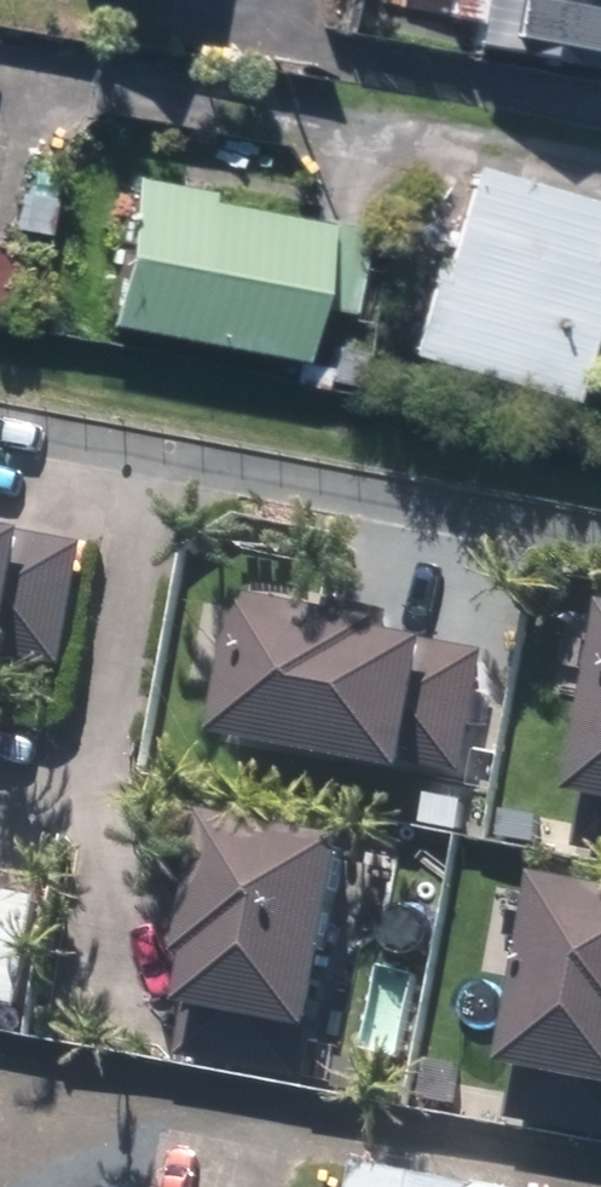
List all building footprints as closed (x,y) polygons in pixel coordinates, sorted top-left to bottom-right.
[(596,69),(600,44),(600,0),(444,0),(441,17),(465,21),(462,46),(596,69)] [(400,354),(558,400),(596,266),(577,261),(594,204),(467,167),(435,280),(423,278),(400,354)] [(99,323),(293,358),(318,224),(199,202),(201,189),(126,176),(99,323)] [(312,304),(348,310),(362,228),(327,222),(312,304)] [(314,365),(337,367),(340,342),(317,338),(314,365)] [(86,547),(0,532),(0,664),(10,666),(12,654),(65,663),(86,547)] [(465,770),(486,655),(383,637),(385,628),(244,603),(220,739),(410,773),(412,761),(465,770)] [(586,798),(594,799),(584,846),(600,850),(600,720),(586,798)] [(466,805),(429,799),(424,826),(461,833),(466,805)] [(541,819),(508,814),(504,839),(537,844),(541,819)] [(189,1054),(303,1076),(311,1033),(316,1033),(349,844),(209,820),(196,893),(187,891),(176,952),(186,954),(185,958),(193,959),(185,1011),(197,1013),(189,1054)] [(21,1010),(41,896),(0,889),(0,1007),(21,1010)] [(554,892),(522,1063),(529,1065),(520,1115),(600,1130),(600,901),(554,892)] [(376,1097),(381,1070),(347,1064),(342,1091),(376,1097)] [(462,1068),(434,1064),(428,1099),(455,1105),(462,1068)] [(361,1168),(357,1186),(483,1186),(361,1168)]
